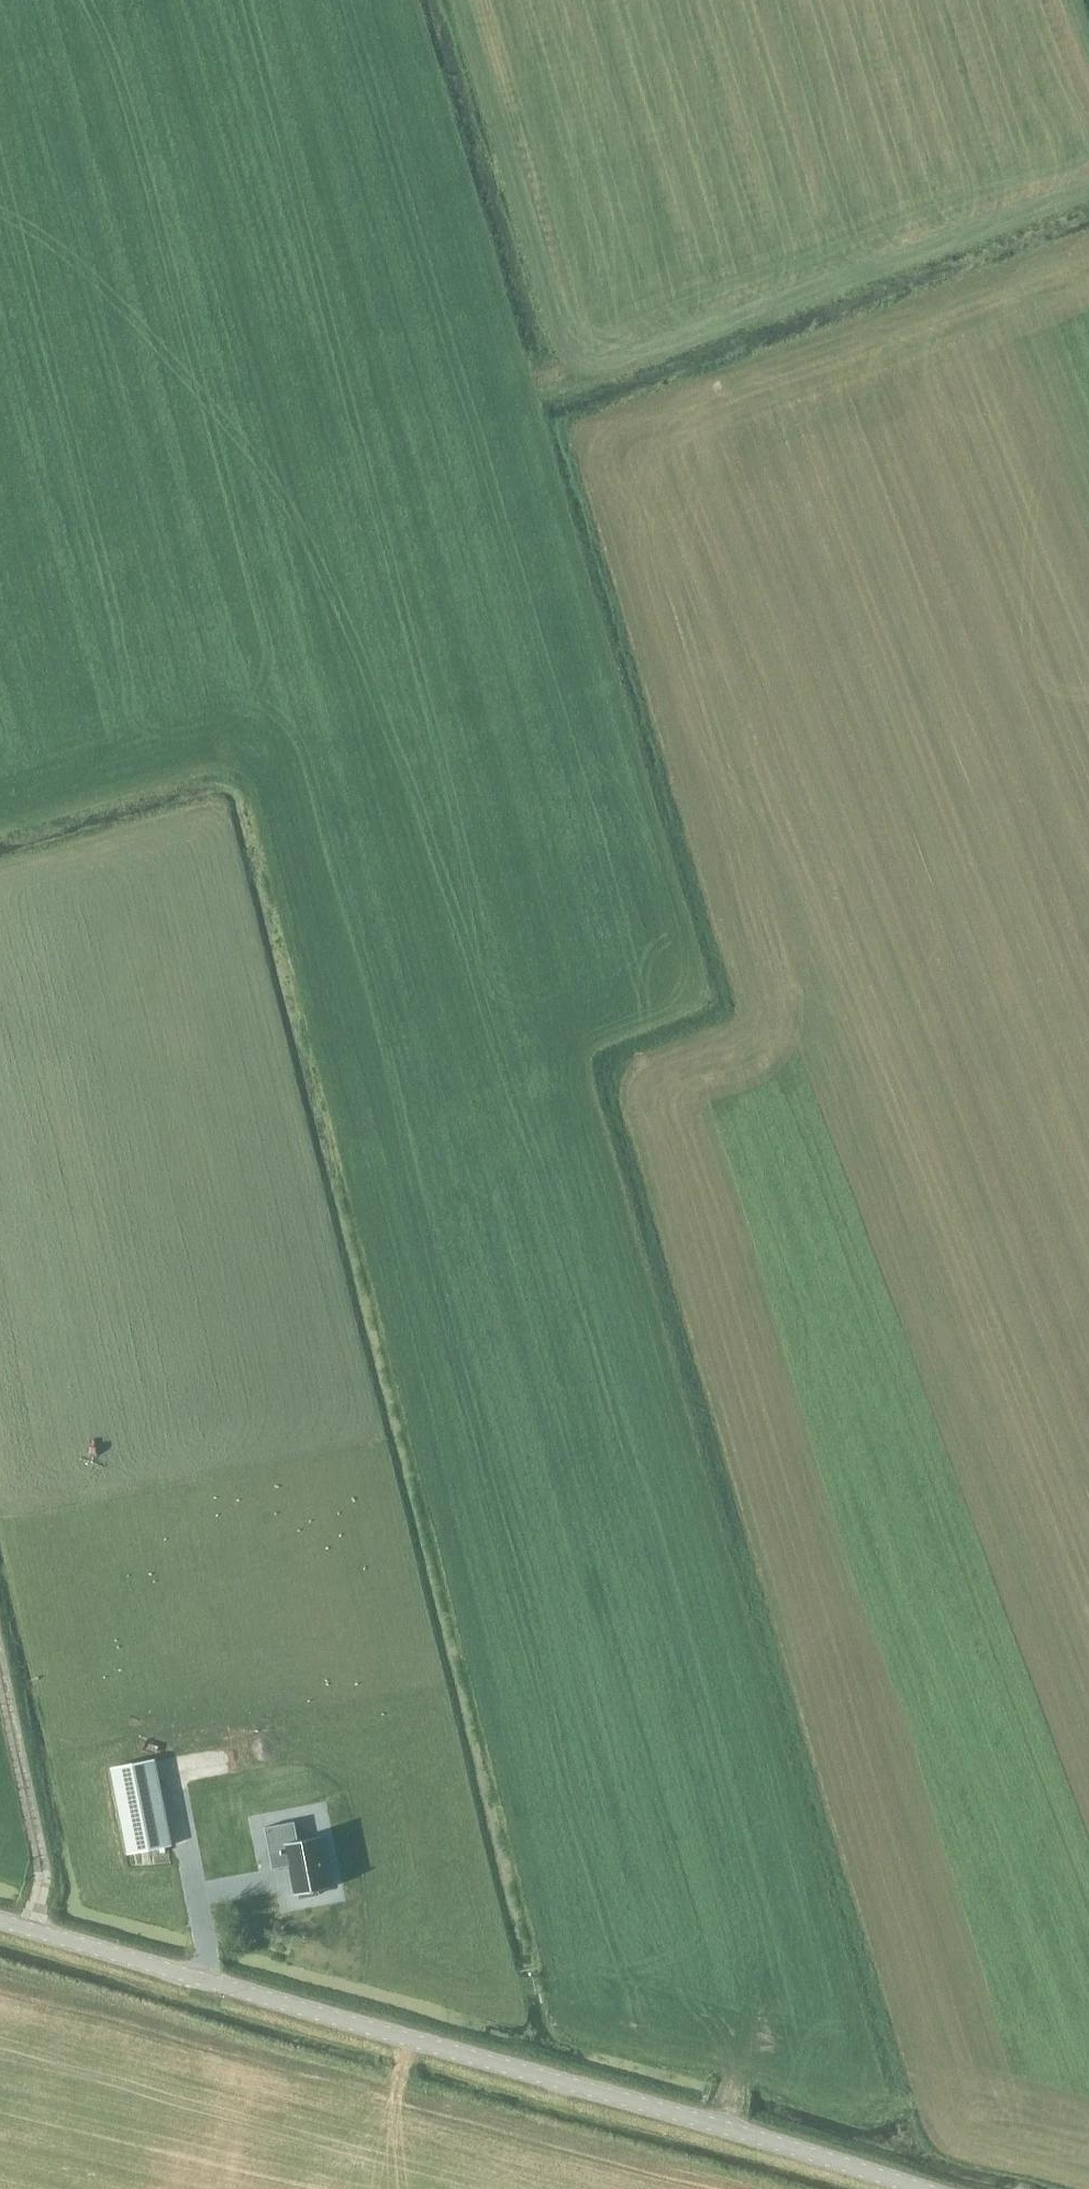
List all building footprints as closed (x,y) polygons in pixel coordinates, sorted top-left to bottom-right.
[(128,1854),(172,1845),(155,1762),(111,1771),(128,1854)] [(319,1836),(298,1840),(294,1821),(264,1827),(272,1869),(289,1866),(295,1894),(299,1894),(300,1898),(319,1894),(318,1890),(330,1888),(319,1836)]
